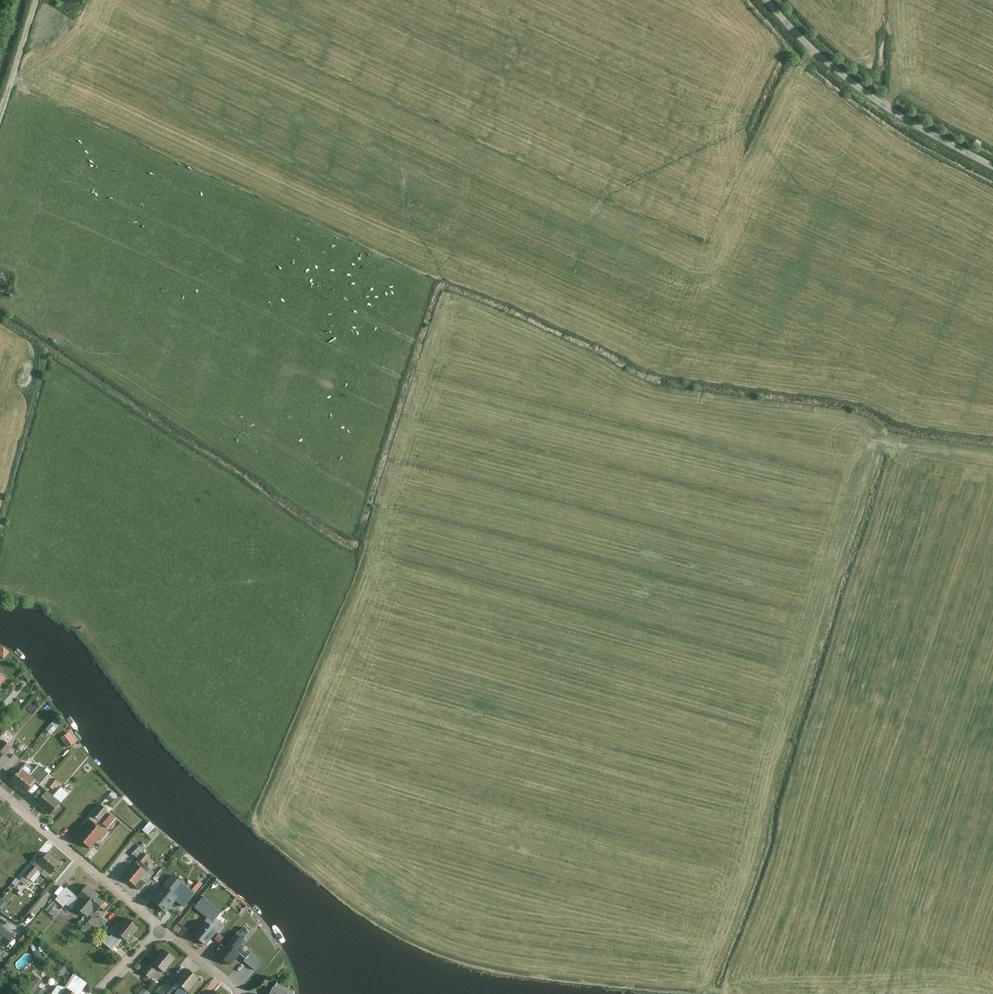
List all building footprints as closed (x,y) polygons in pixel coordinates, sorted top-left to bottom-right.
[(58,727),(53,723),(49,729),(53,733),(58,727)] [(71,731),(63,737),(71,746),(78,739),(71,731)] [(3,764),(10,770),(21,758),(14,752),(11,756),(8,753),(15,745),(10,741),(3,749),(0,746),(0,768),(3,764)] [(31,759),(23,769),(37,781),(45,788),(48,785),(54,778),(31,759)] [(23,769),(12,782),(26,794),(37,781),(23,769)] [(59,783),(54,778),(48,785),(54,790),(59,783)] [(49,791),(39,802),(52,813),(61,802),(49,791)] [(101,819),(109,809),(102,803),(94,813),(101,819)] [(89,828),(79,839),(91,849),(118,818),(111,812),(102,823),(94,816),(86,825),(89,828)] [(157,826),(151,821),(144,830),(150,835),(157,826)] [(63,859),(49,850),(40,862),(35,859),(21,880),(31,886),(44,867),(53,873),(63,859)] [(153,857),(146,852),(126,878),(138,887),(151,870),(146,866),(153,857)] [(185,882),(174,873),(151,903),(167,915),(173,907),(180,913),(190,900),(183,894),(178,900),(173,897),(185,882)] [(113,905),(87,884),(78,895),(67,886),(57,898),(67,906),(70,904),(74,907),(76,904),(91,916),(93,914),(95,916),(88,925),(97,933),(107,920),(98,913),(102,908),(107,912),(113,905)] [(54,900),(48,910),(55,914),(61,904),(54,900)] [(212,915),(196,935),(205,943),(222,923),(212,915)] [(140,927),(127,917),(112,937),(109,934),(105,939),(116,947),(124,938),(129,941),(140,927)] [(13,935),(16,932),(0,921),(0,940),(6,945),(13,935)] [(246,926),(219,954),(231,965),(244,952),(240,948),(247,940),(244,938),(251,931),(246,926)] [(176,959),(166,949),(145,973),(150,978),(158,968),(164,973),(176,959)] [(253,952),(245,961),(256,970),(264,961),(253,952)] [(188,968),(176,984),(169,979),(159,992),(161,993),(168,993),(169,993),(170,993),(186,993),(199,977),(188,968)] [(89,982),(76,973),(70,982),(83,991),(89,982)] [(51,993),(78,993),(59,982),(51,993)] [(292,988),(277,982),(272,993),(289,993),(292,988)]
